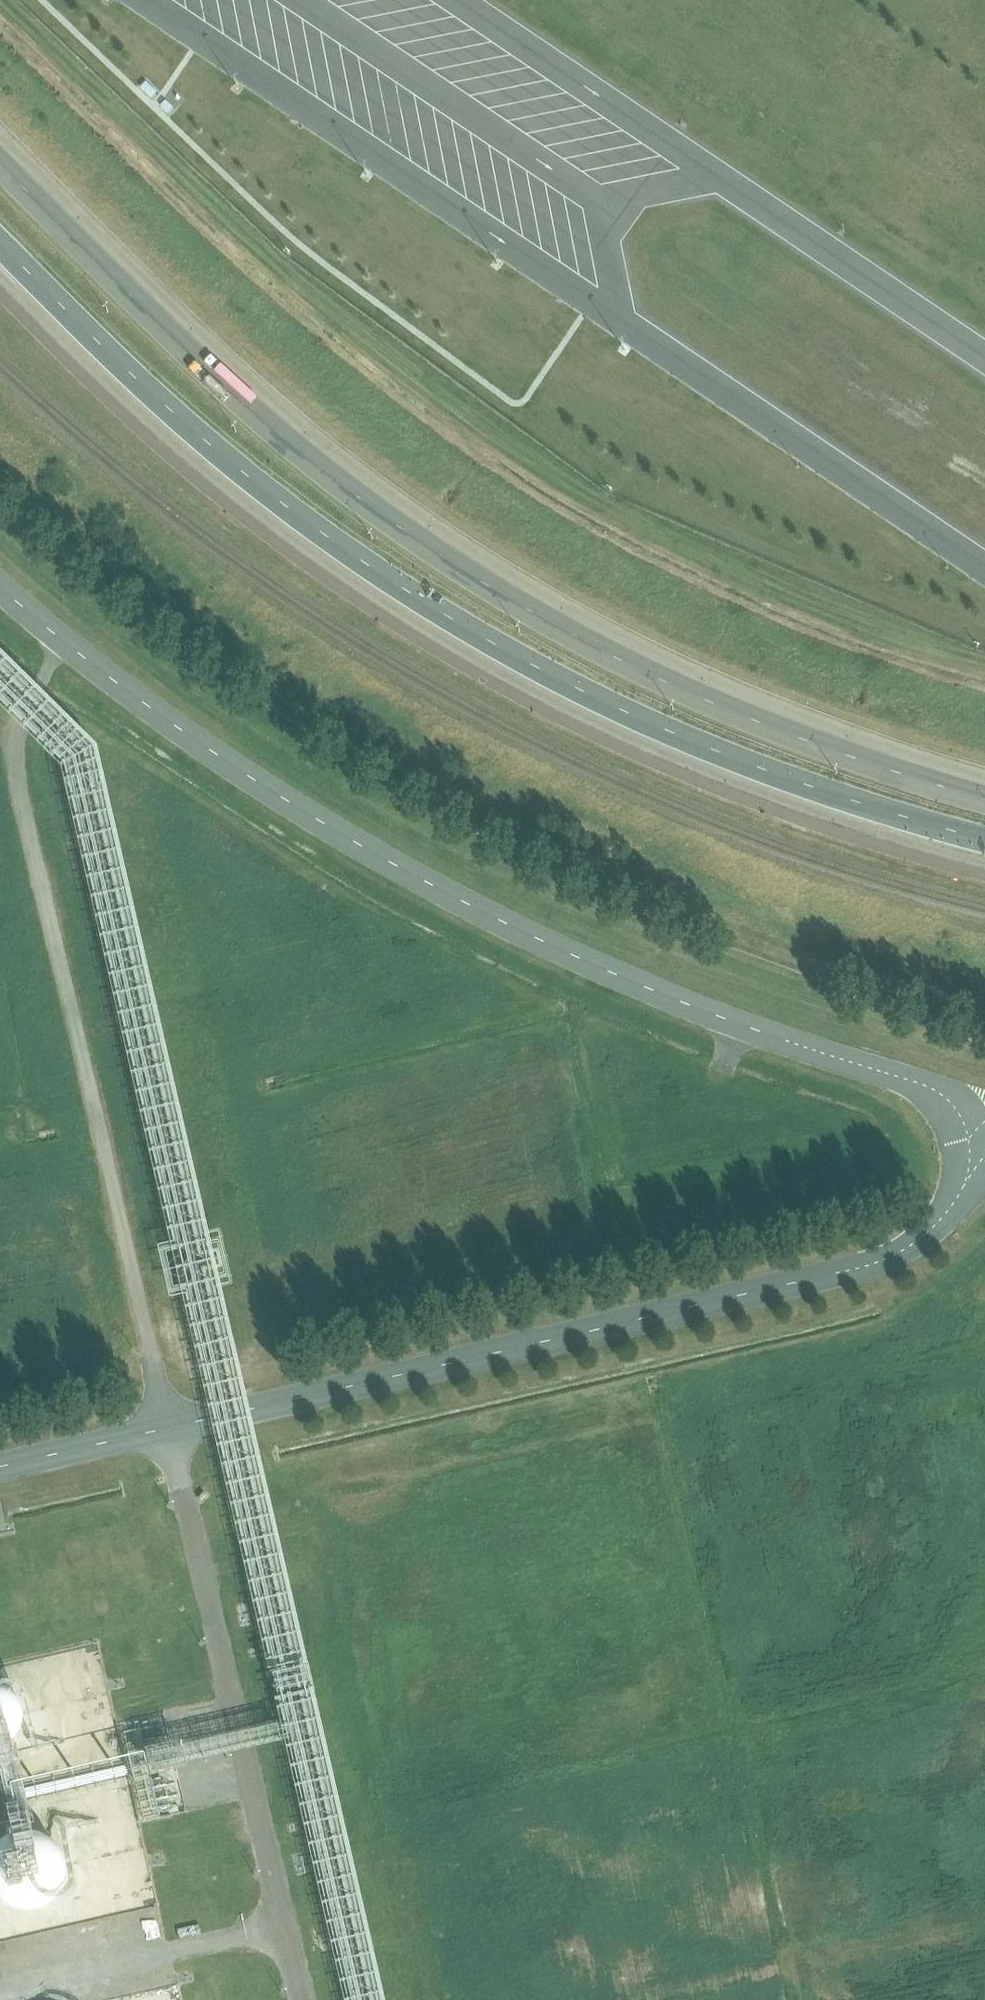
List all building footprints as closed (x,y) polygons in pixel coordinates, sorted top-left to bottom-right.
[(250,1411),(222,1293),(235,1290),(222,1236),(212,1237),(100,752),(0,653),(0,708),(64,772),(172,1248),(160,1252),(171,1302),(185,1299),(213,1420),(282,1723),(19,1780),(11,1746),(0,1750),(19,1836),(25,1835),(18,1801),(134,1775),(135,1782),(286,1743),(345,1999),(386,1999),(250,1411)] [(0,1750),(11,1746),(19,1740),(25,1730),(27,1720),(26,1710),(21,1700),(14,1692),(4,1687),(0,1687),(0,1750)] [(66,1893),(70,1884),(71,1874),(70,1865),(66,1855),(60,1847),(53,1841),(44,1837),(35,1834),(25,1835),(19,1836),(10,1840),(2,1846),(0,1849),(0,1900),(7,1907),(16,1911),(25,1914),(35,1914),(44,1912),(53,1908),(61,1901),(66,1893)]
